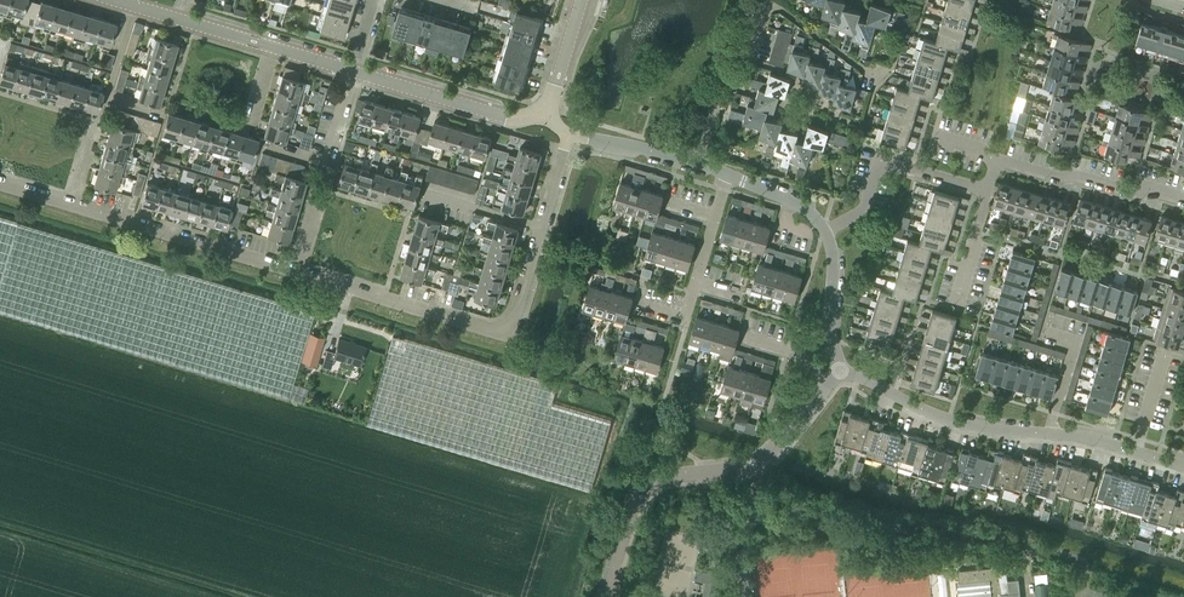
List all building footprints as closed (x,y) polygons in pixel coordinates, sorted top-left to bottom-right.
[(1,9),(0,11),(0,13),(5,15),(10,0),(0,0),(0,9),(1,9)] [(33,1),(30,0),(10,0),(5,15),(12,17),(13,12),(21,15),(19,22),(27,24),(33,1)] [(350,11),(353,0),(327,0),(326,4),(350,11)] [(843,6),(845,0),(825,0),(824,4),(821,15),(831,18),(827,32),(834,34),(843,6)] [(944,10),(969,17),(970,16),(971,9),(980,12),(981,9),(981,8),(973,5),(972,7),(949,0),(947,0),(944,10)] [(1051,8),(1047,7),(1073,15),(1075,8),(1085,11),(1087,5),(1077,2),(1069,0),(1053,0),(1051,8)] [(33,1),(27,24),(34,26),(35,22),(44,24),(42,29),(48,31),(56,5),(41,1),(40,3),(33,1)] [(871,2),(866,19),(875,22),(886,26),(889,16),(903,20),(905,12),(871,2)] [(322,16),(346,23),(350,11),(326,4),(322,16)] [(56,5),(48,31),(55,33),(56,28),(65,30),(71,10),(56,5)] [(843,6),(834,34),(837,26),(847,29),(842,43),(849,45),(858,17),(860,11),(843,6)] [(235,7),(233,13),(244,16),(246,10),(235,7)] [(405,35),(412,11),(400,7),(393,31),(405,35)] [(1073,15),(1047,7),(1046,11),(1050,12),(1047,21),(1069,28),(1071,20),(1082,24),(1084,18),(1073,15)] [(78,39),(86,14),(71,10),(65,30),(74,33),(72,38),(78,39)] [(513,22),(537,29),(541,17),(517,10),(513,22)] [(944,10),(941,20),(966,28),(967,26),(968,20),(977,22),(978,20),(978,18),(970,16),(969,17),(944,10)] [(412,11),(405,35),(417,39),(424,14),(412,11)] [(1134,46),(1155,52),(1164,25),(1160,24),(1159,26),(1151,24),(1153,18),(1151,13),(1145,11),(1134,46)] [(389,13),(387,21),(393,23),(396,15),(389,13)] [(94,39),(100,19),(86,14),(78,39),(84,41),(86,37),(94,39)] [(424,14),(417,39),(428,42),(436,18),(424,14)] [(346,23),(322,16),(318,28),(343,36),(346,23)] [(852,37),(861,40),(857,54),(865,56),(875,22),(866,19),(858,17),(849,45),(850,45),(852,37)] [(436,18),(428,42),(440,45),(447,21),(436,18)] [(100,19),(94,39),(103,42),(102,47),(108,48),(116,23),(100,19)] [(941,20),(938,31),(963,38),(963,36),(965,30),(974,33),(974,30),(975,28),(967,26),(966,28),(941,20)] [(447,21),(440,45),(452,49),(459,25),(447,21)] [(510,34),(534,41),(537,29),(513,22),(510,34)] [(1176,58),(1183,32),(1183,23),(1180,22),(1176,24),(1174,31),(1166,28),(1167,26),(1164,25),(1155,52),(1176,58)] [(459,25),(452,49),(464,53),(472,28),(459,25)] [(777,34),(791,38),(792,32),(778,28),(777,34)] [(923,37),(923,38),(960,48),(960,46),(962,41),(970,43),(971,41),(972,39),(963,36),(963,38),(938,31),(935,41),(923,37)] [(127,46),(135,48),(139,34),(131,32),(127,46)] [(1077,53),(1079,47),(1088,49),(1090,43),(1058,34),(1054,33),(1053,36),(1057,37),(1054,46),(1050,45),(1050,46),(1077,53)] [(506,45),(530,53),(534,41),(510,34),(506,45)] [(791,38),(777,34),(775,41),(789,45),(790,42),(791,38)] [(787,68),(804,73),(812,45),(810,52),(800,49),(804,36),(797,34),(794,43),(790,42),(789,45),(787,52),(785,58),(784,61),(789,62),(787,68)] [(147,51),(173,59),(177,44),(156,38),(153,46),(149,45),(147,51)] [(923,38),(920,48),(945,55),(945,54),(948,45),(959,49),(958,51),(967,53),(968,51),(969,49),(960,46),(960,48),(923,38)] [(789,45),(775,41),(773,48),(787,52),(789,45)] [(24,52),(25,47),(16,44),(15,49),(24,52)] [(503,57),(527,64),(530,53),(506,45),(503,57)] [(804,73),(802,79),(819,84),(828,56),(825,64),(815,61),(819,47),(812,45),(804,73)] [(135,48),(127,46),(125,53),(133,55),(135,48)] [(1073,66),(1075,59),(1085,62),(1086,56),(1077,53),(1050,46),(1049,49),(1053,50),(1051,59),(1046,57),(1046,58),(1073,66)] [(787,52),(773,48),(771,54),(785,58),(787,52)] [(920,48),(917,59),(942,66),(942,65),(944,59),(952,61),(953,58),(954,57),(945,54),(945,55),(920,48)] [(147,68),(168,74),(173,59),(147,51),(145,57),(150,59),(147,68)] [(110,68),(114,54),(107,52),(103,66),(110,68)] [(785,58),(771,54),(769,61),(783,65),(784,61),(785,58)] [(819,84),(817,90),(835,95),(843,67),(840,75),(830,72),(835,58),(828,56),(819,84)] [(499,69),(523,76),(527,64),(503,57),(499,69)] [(1070,78),(1071,72),(1081,74),(1083,68),(1073,66),(1046,58),(1045,61),(1050,62),(1047,71),(1043,70),(1070,78)] [(917,59),(914,69),(939,76),(939,75),(941,69),(949,71),(950,68),(950,67),(942,65),(942,66),(917,59)] [(19,67),(5,63),(0,78),(0,82),(13,86),(19,67)] [(33,71),(28,90),(41,94),(47,75),(48,70),(35,66),(33,71)] [(19,67),(13,86),(28,90),(33,71),(19,67)] [(835,95),(833,101),(850,106),(856,87),(846,84),(850,69),(843,67),(835,95)] [(118,76),(126,78),(128,70),(121,68),(118,76)] [(168,74),(147,68),(144,77),(140,75),(138,82),(164,89),(168,74)] [(523,76),(499,69),(496,81),(520,88),(523,76)] [(914,69),(911,79),(936,87),(936,85),(938,80),(946,82),(947,79),(947,77),(939,75),(939,76),(914,69)] [(47,75),(41,94),(55,98),(61,79),(62,74),(48,70),(47,75)] [(1070,78),(1043,70),(1042,74),(1046,75),(1043,85),(1066,91),(1068,84),(1077,87),(1079,81),(1070,78)] [(779,93),(784,95),(790,78),(770,72),(767,82),(753,77),(751,85),(779,93)] [(282,75),(277,90),(315,101),(322,103),(326,90),(319,88),(318,91),(312,89),(310,93),(300,90),(303,81),(282,75)] [(126,78),(118,76),(114,89),(122,91),(126,78)] [(61,79),(55,98),(69,102),(75,83),(61,79)] [(911,79),(908,90),(933,97),(933,96),(935,90),(943,92),(944,89),(944,88),(936,85),(936,87),(911,79)] [(164,89),(138,82),(136,87),(141,89),(138,98),(159,104),(164,89)] [(75,83),(69,102),(83,107),(89,88),(75,83)] [(768,108),(767,109),(774,111),(779,93),(751,85),(758,87),(755,97),(742,93),(739,100),(768,108)] [(896,87),(893,97),(918,104),(918,102),(921,95),(931,98),(931,100),(940,102),(941,100),(941,99),(933,96),(933,97),(908,90),(896,87)] [(89,88),(83,107),(97,111),(103,92),(89,88)] [(273,105),(294,111),(297,103),(301,104),(303,98),(315,102),(313,108),(320,111),(322,103),(315,101),(277,90),(273,105)] [(1072,111),(1074,105),(1085,107),(1086,101),(1053,92),(1049,91),(1048,95),(1052,96),(1050,104),(1046,103),(1046,104),(1072,111)] [(893,97),(890,107),(915,115),(915,113),(917,106),(926,109),(926,107),(927,105),(918,102),(918,104),(893,97)] [(373,123),(378,104),(364,100),(358,119),(373,123)] [(765,116),(767,109),(768,108),(739,100),(747,103),(744,112),(731,108),(728,116),(761,126),(762,126),(765,116)] [(1138,123),(1138,122),(1140,116),(1150,119),(1152,113),(1119,103),(1115,102),(1114,106),(1118,107),(1116,116),(1112,115),(1138,123)] [(378,104),(373,123),(386,127),(392,108),(378,104)] [(1072,111),(1046,104),(1045,107),(1049,108),(1046,117),(1042,116),(1069,124),(1069,123),(1071,117),(1081,120),(1083,114),(1072,111)] [(294,111),(273,105),(268,120),(294,127),(296,122),(291,120),(294,111)] [(890,107),(887,118),(912,125),(912,123),(914,117),(923,120),(923,117),(924,115),(915,113),(915,115),(890,107)] [(392,108),(386,127),(400,131),(406,112),(392,108)] [(122,126),(126,112),(119,110),(115,124),(122,126)] [(129,128),(133,114),(126,112),(122,126),(129,128)] [(175,143),(183,117),(168,112),(162,133),(171,136),(169,141),(175,143)] [(406,112),(400,131),(415,135),(413,140),(420,142),(424,128),(417,126),(420,116),(406,112)] [(136,130),(140,116),(133,114),(129,128),(136,130)] [(1138,123),(1112,115),(1111,118),(1115,119),(1112,128),(1108,127),(1134,135),(1136,128),(1147,131),(1148,125),(1138,122),(1138,123)] [(143,132),(147,118),(140,116),(136,130),(137,131),(143,132)] [(762,126),(761,126),(758,136),(769,139),(764,153),(771,155),(780,127),(780,128),(782,121),(765,116),(762,126)] [(1069,124),(1042,116),(1041,119),(1045,121),(1043,130),(1065,136),(1067,130),(1077,133),(1079,126),(1069,123),(1069,124)] [(183,117),(175,143),(182,145),(183,140),(192,143),(198,121),(183,117)] [(147,118),(143,132),(150,134),(154,120),(147,118)] [(887,118),(884,128),(909,136),(909,134),(911,128),(919,130),(920,128),(921,126),(912,123),(912,125),(887,118)] [(154,120),(150,134),(157,136),(161,123),(154,120)] [(294,127),(268,120),(264,135),(285,141),(288,132),(292,133),(294,127)] [(198,121),(192,143),(200,145),(199,150),(205,152),(213,126),(198,121)] [(424,128),(420,142),(428,144),(429,139),(443,144),(448,125),(434,121),(431,130),(424,128)] [(137,131),(136,130),(129,128),(122,126),(115,124),(112,123),(107,139),(133,146),(137,131)] [(306,131),(313,133),(315,126),(308,124),(306,131)] [(803,141),(812,144),(823,148),(826,139),(846,145),(849,136),(842,134),(834,132),(808,124),(803,141)] [(448,125),(443,144),(457,148),(463,129),(448,125)] [(213,126),(205,152),(211,154),(213,149),(221,151),(227,130),(213,126)] [(780,127),(771,155),(772,155),(774,147),(784,150),(780,164),(786,166),(795,138),(795,139),(797,133),(780,128),(780,127)] [(1130,148),(1131,147),(1133,141),(1143,144),(1145,138),(1134,135),(1108,127),(1107,131),(1111,132),(1108,141),(1104,140),(1130,148)] [(1178,127),(1177,130),(1180,131),(1178,140),(1174,139),(1183,142),(1183,129),(1178,127)] [(884,128),(881,139),(905,146),(908,138),(916,140),(917,138),(918,136),(909,134),(909,136),(884,128)] [(463,129),(457,148),(471,152),(477,133),(463,129)] [(1065,136),(1043,130),(1038,129),(1037,132),(1042,134),(1039,143),(1061,149),(1063,142),(1074,145),(1075,139),(1065,136)] [(227,130),(221,151),(230,154),(229,158),(235,160),(242,135),(227,130)] [(303,130),(299,144),(302,145),(309,147),(313,133),(306,131),(303,130)] [(477,133),(471,152),(485,156),(490,137),(477,133)] [(242,135),(235,160),(241,162),(242,157),(251,160),(257,139),(242,135)] [(795,138),(786,166),(787,166),(789,158),(800,161),(796,175),(803,177),(812,144),(803,141),(795,139),(795,138)] [(103,153),(130,161),(132,155),(131,153),(133,146),(107,139),(103,153)] [(1174,139),(1173,143),(1177,144),(1174,153),(1170,152),(1183,156),(1183,142),(1174,139)] [(1130,148),(1104,140),(1103,143),(1107,145),(1104,154),(1127,160),(1129,153),(1139,156),(1141,150),(1131,147),(1130,148)] [(506,159),(516,161),(537,168),(541,152),(520,146),(518,155),(508,152),(506,159)] [(150,160),(152,151),(147,150),(144,159),(150,160)] [(265,168),(269,155),(262,152),(258,166),(265,168)] [(1183,170),(1183,156),(1170,152),(1170,156),(1173,156),(1170,166),(1183,170)] [(130,161),(103,153),(99,168),(124,176),(126,170),(128,168),(130,161)] [(272,170),(276,157),(269,155),(265,168),(272,170)] [(355,188),(361,167),(363,158),(357,156),(354,165),(345,162),(339,183),(355,188)] [(279,173),(283,159),(276,157),(272,170),(276,171),(279,173)] [(286,175),(290,161),(283,159),(279,173),(286,175)] [(369,192),(375,171),(378,162),(372,160),(369,169),(361,167),(355,188),(369,192)] [(293,177),(297,163),(290,161),(286,175),(293,177)] [(502,173),(511,176),(532,182),(537,168),(516,161),(513,170),(504,167),(502,173)] [(293,177),(300,179),(305,165),(297,163),(293,177)] [(634,172),(636,167),(625,164),(624,169),(634,172)] [(375,171),(369,192),(384,197),(390,176),(393,166),(387,165),(384,174),(375,171)] [(432,180),(436,167),(430,165),(425,178),(432,180)] [(436,167),(432,180),(439,182),(444,169),(436,167)] [(636,167),(634,172),(635,172),(631,184),(624,208),(635,212),(642,187),(641,187),(645,175),(646,170),(636,167)] [(124,176),(99,168),(94,183),(115,189),(118,180),(122,182),(124,176)] [(390,176),(384,197),(399,201),(405,180),(408,171),(402,169),(399,178),(390,176)] [(446,184),(451,171),(444,169),(439,182),(446,184)] [(655,178),(657,173),(646,170),(645,175),(655,178)] [(286,175),(279,173),(276,171),(274,178),(283,181),(280,189),(301,196),(306,181),(300,179),(293,177),(286,175)] [(454,187),(458,173),(451,171),(446,184),(454,187)] [(136,179),(143,181),(146,174),(138,172),(136,179)] [(460,189),(464,175),(458,173),(454,187),(460,189)] [(657,173),(655,178),(666,182),(668,176),(657,173)] [(405,180),(399,201),(414,206),(423,176),(417,174),(416,177),(407,174),(405,180)] [(467,191),(471,177),(464,175),(460,189),(467,191)] [(498,188),(507,191),(528,197),(532,182),(511,176),(509,184),(500,182),(498,188)] [(471,177),(467,191),(474,193),(478,179),(471,177)] [(143,181),(136,179),(132,193),(139,195),(143,181)] [(223,180),(222,186),(231,189),(232,183),(223,180)] [(613,205),(624,208),(631,184),(620,181),(613,205)] [(1003,209),(1010,185),(1000,181),(992,206),(1003,209)] [(155,207),(161,188),(147,183),(141,203),(155,207)] [(1010,185),(1003,209),(1013,212),(1020,187),(1010,185)] [(271,187),(269,193),(278,196),(275,205),(297,211),(301,196),(280,189),(271,187)] [(645,215),(652,190),(642,187),(635,212),(645,215)] [(1020,187),(1013,212),(1023,215),(1030,190),(1020,187)] [(161,188),(155,207),(169,211),(175,192),(161,188)] [(652,190),(645,215),(656,218),(657,213),(663,193),(652,190)] [(932,201),(956,208),(957,206),(958,200),(967,203),(968,198),(959,195),(958,197),(935,190),(932,201)] [(1030,190),(1023,215),(1033,218),(1040,194),(1030,190)] [(528,197),(507,191),(504,199),(495,197),(493,203),(523,212),(528,197)] [(175,192),(169,211),(183,215),(189,196),(175,192)] [(1040,194),(1033,218),(1043,221),(1050,196),(1040,194)] [(189,196),(183,215),(197,219),(203,200),(189,196)] [(741,204),(743,199),(732,196),(731,201),(741,204)] [(1050,196),(1043,221),(1053,224),(1060,199),(1050,196)] [(1083,226),(1090,201),(1080,198),(1073,223),(1083,226)] [(743,199),(741,204),(752,207),(753,202),(743,199)] [(1060,199),(1053,224),(1063,227),(1070,202),(1060,199)] [(203,200),(197,219),(211,223),(216,204),(203,200)] [(956,208),(932,201),(928,211),(953,219),(953,216),(955,211),(964,213),(965,208),(957,206),(956,208)] [(1090,201),(1083,226),(1093,229),(1100,204),(1090,201)] [(271,220),(292,226),(297,211),(275,205),(267,202),(265,208),(274,211),(271,220)] [(753,202),(752,207),(762,210),(764,205),(753,202)] [(216,204),(211,223),(225,227),(231,208),(216,204)] [(1100,204),(1093,229),(1103,232),(1110,207),(1100,204)] [(764,205),(762,210),(773,213),(775,208),(764,205)] [(1110,207),(1103,232),(1113,235),(1120,210),(1110,207)] [(237,225),(242,211),(235,209),(230,223),(237,225)] [(1120,210),(1113,235),(1123,238),(1130,213),(1120,210)] [(953,219),(928,211),(925,222),(950,229),(950,227),(952,221),(961,223),(962,219),(953,216),(953,219)] [(473,212),(471,218),(480,221),(482,215),(473,212)] [(666,221),(668,216),(657,213),(656,218),(666,221)] [(731,241),(738,216),(727,213),(720,238),(731,241)] [(1130,213),(1123,238),(1133,241),(1140,216),(1130,213)] [(414,230),(435,236),(438,228),(447,231),(449,224),(419,215),(414,230)] [(1165,242),(1172,218),(1161,215),(1154,239),(1165,242)] [(668,216),(666,221),(677,225),(678,219),(668,216)] [(738,216),(731,241),(742,244),(749,219),(738,216)] [(999,223),(997,229),(1003,231),(1006,221),(1007,218),(1001,216),(1000,219),(999,223)] [(1140,216),(1133,241),(1144,244),(1151,219),(1140,216)] [(314,312),(17,223),(17,222),(0,217),(0,311),(282,395),(303,402),(308,387),(293,382),(301,356),(306,338),(314,312)] [(292,226),(271,220),(262,217),(260,223),(269,226),(267,234),(288,240),(292,226)] [(1172,218),(1165,242),(1174,245),(1182,221),(1172,218)] [(493,237),(514,243),(519,228),(488,219),(486,226),(495,228),(493,237)] [(678,219),(677,225),(687,228),(689,222),(678,219)] [(749,219),(742,244),(752,247),(759,222),(749,219)] [(990,227),(997,229),(999,223),(991,221),(990,227)] [(1174,245),(1183,248),(1183,222),(1182,221),(1174,245)] [(689,222),(687,228),(698,231),(699,226),(689,222)] [(759,222),(752,247),(763,250),(765,245),(770,225),(759,222)] [(950,229),(925,222),(922,233),(946,240),(947,237),(949,231),(958,234),(959,229),(950,227),(950,229)] [(1009,233),(1017,235),(1019,229),(1011,226),(1009,233)] [(1019,229),(1017,235),(1023,237),(1025,230),(1019,229)] [(435,236),(414,230),(410,245),(437,253),(439,244),(442,245),(444,239),(435,236)] [(655,258),(663,233),(652,230),(645,255),(655,258)] [(1029,239),(1037,241),(1039,235),(1031,232),(1029,239)] [(663,233),(655,258),(666,261),(673,236),(663,233)] [(946,240),(922,233),(919,242),(908,239),(943,250),(944,247),(946,242),(955,244),(956,240),(947,237),(946,240)] [(488,252),(509,258),(514,243),(493,237),(484,234),(482,240),(491,243),(488,252)] [(1039,235),(1037,241),(1047,244),(1049,238),(1039,235)] [(673,236),(666,261),(676,264),(684,239),(673,236)] [(1077,245),(1079,239),(1072,237),(1070,243),(1077,245)] [(1049,238),(1047,244),(1056,247),(1058,240),(1049,238)] [(684,239),(676,264),(688,267),(695,243),(684,239)] [(908,239),(905,251),(928,258),(929,256),(932,247),(943,250),(942,252),(951,255),(952,253),(953,250),(944,247),(943,250),(908,239)] [(1079,239),(1077,245),(1084,248),(1086,241),(1079,239)] [(1097,252),(1099,245),(1092,243),(1090,249),(1097,252)] [(405,259),(426,266),(429,257),(438,260),(439,254),(437,253),(410,245),(405,259)] [(763,289),(770,265),(773,253),(773,254),(775,248),(765,245),(763,250),(767,252),(764,263),(759,262),(751,286),(763,289)] [(1099,245),(1097,252),(1104,254),(1106,247),(1099,245)] [(775,248),(773,254),(784,257),(786,251),(775,248)] [(484,267),(505,273),(509,258),(488,252),(479,249),(478,254),(478,255),(487,258),(484,267)] [(1009,262),(1032,269),(1035,256),(1013,249),(1009,262)] [(1117,257),(1119,251),(1112,249),(1110,255),(1117,257)] [(786,251),(784,257),(787,257),(785,262),(793,264),(794,260),(796,254),(786,251)] [(928,258),(905,251),(902,261),(925,268),(926,266),(928,260),(936,262),(937,258),(929,256),(928,258)] [(1119,251),(1117,257),(1124,260),(1126,253),(1119,251)] [(796,254),(794,260),(804,263),(806,257),(796,254)] [(1130,261),(1138,263),(1139,257),(1132,255),(1130,261)] [(426,266),(405,259),(401,274),(422,280),(424,272),(433,275),(435,268),(426,266)] [(925,268),(902,261),(898,272),(922,279),(923,276),(925,270),(933,273),(934,268),(926,266),(925,268)] [(1157,269),(1159,263),(1151,261),(1149,267),(1157,269)] [(1005,275),(1028,282),(1032,269),(1009,262),(1005,275)] [(1050,275),(1055,276),(1059,263),(1054,262),(1050,275)] [(479,282),(500,288),(505,273),(484,267),(475,264),(473,270),(482,273),(479,282)] [(770,265),(763,289),(773,293),(781,268),(770,265)] [(604,275),(605,269),(595,266),(593,272),(604,275)] [(1177,275),(1179,269),(1171,266),(1169,273),(1177,275)] [(453,273),(453,274),(460,276),(462,270),(455,267),(453,273)] [(1068,294),(1075,271),(1062,267),(1055,290),(1063,292),(1062,295),(1067,297),(1068,294)] [(781,268),(773,293),(784,296),(791,271),(781,268)] [(601,287),(593,311),(604,315),(611,290),(614,278),(616,273),(605,269),(604,275),(607,276),(605,283),(603,282),(601,287)] [(453,274),(453,273),(446,271),(441,287),(448,289),(453,274)] [(791,271),(784,296),(795,299),(802,275),(791,271)] [(1081,297),(1088,275),(1075,271),(1068,294),(1081,297)] [(922,279),(898,272),(895,282),(919,290),(920,287),(922,281),(930,283),(931,279),(923,276),(922,279)] [(625,281),(626,276),(616,273),(614,278),(625,281)] [(453,274),(448,289),(456,291),(459,282),(478,287),(475,296),(496,303),(500,288),(479,282),(460,276),(453,274)] [(1001,287),(1024,294),(1028,282),(1005,275),(1001,287)] [(1046,287),(1051,289),(1055,276),(1050,275),(1046,287)] [(1093,301),(1100,278),(1088,275),(1081,297),(1093,301)] [(626,276),(625,281),(635,284),(637,279),(626,276)] [(1106,305),(1113,282),(1100,278),(1093,301),(1106,305)] [(919,290),(895,282),(893,291),(881,287),(880,290),(904,297),(905,296),(916,299),(919,291),(927,294),(928,289),(920,287),(919,290)] [(1118,309),(1125,286),(1113,282),(1106,305),(1113,307),(1112,310),(1117,311),(1118,309)] [(1142,290),(1148,292),(1150,284),(1144,283),(1142,290)] [(593,311),(601,287),(590,284),(582,308),(593,311)] [(1125,286),(1118,309),(1131,313),(1138,290),(1125,286)] [(998,300),(1020,307),(1024,294),(1001,287),(998,300)] [(1042,300),(1047,301),(1051,289),(1046,287),(1042,300)] [(1183,302),(1183,291),(1169,287),(1166,297),(1183,302)] [(604,315),(614,318),(622,293),(611,290),(604,315)] [(904,297),(880,290),(877,300),(901,307),(901,309),(909,311),(911,307),(902,304),(904,297)] [(1148,292),(1142,290),(1140,297),(1146,299),(1148,292)] [(625,321),(627,316),(633,296),(622,293),(614,318),(625,321)] [(454,297),(452,305),(462,308),(465,300),(454,297)] [(1183,313),(1183,302),(1166,297),(1163,307),(1183,313)] [(711,307),(713,301),(702,298),(700,303),(711,307)] [(901,307),(877,300),(874,311),(898,318),(898,319),(906,321),(908,317),(899,315),(901,309),(901,307)] [(994,312),(1016,319),(1020,307),(998,300),(994,312)] [(1039,312),(1044,314),(1047,301),(1042,300),(1039,312)] [(713,301),(711,307),(722,310),(723,304),(713,301)] [(723,304),(722,310),(732,313),(734,308),(723,304)] [(1062,313),(1064,308),(1051,304),(1049,309),(1062,313)] [(1183,324),(1183,313),(1163,307),(1160,317),(1183,324)] [(734,308),(732,313),(742,316),(744,311),(734,308)] [(1064,308),(1062,313),(1075,316),(1077,311),(1064,308)] [(921,317),(920,319),(929,322),(929,320),(953,327),(956,316),(932,309),(930,317),(922,315),(921,317)] [(898,318),(874,311),(871,321),(895,329),(895,330),(903,332),(904,327),(896,325),(898,319),(898,318)] [(1077,311),(1075,316),(1088,320),(1089,315),(1077,311)] [(1016,319),(994,312),(990,325),(1013,332),(1016,319)] [(1035,325),(1040,326),(1044,314),(1039,312),(1035,325)] [(701,343),(708,318),(697,315),(690,340),(701,343)] [(1089,315),(1088,320),(1100,324),(1102,319),(1089,315)] [(632,336),(636,324),(637,319),(627,316),(625,321),(614,358),(625,361),(632,336)] [(1182,335),(1183,328),(1183,324),(1160,317),(1157,327),(1182,335)] [(708,318),(701,343),(711,346),(718,321),(708,318)] [(648,322),(637,319),(636,324),(646,327),(648,322)] [(1102,319),(1100,324),(1113,328),(1114,323),(1102,319)] [(918,328),(917,330),(925,332),(926,330),(950,337),(953,327),(929,320),(929,322),(927,328),(918,325),(918,328)] [(718,321),(711,346),(721,349),(729,324),(718,321)] [(895,329),(871,321),(868,332),(892,339),(892,340),(900,342),(901,338),(893,335),(895,330),(895,329)] [(648,322),(646,327),(643,339),(636,364),(646,366),(653,342),(656,330),(658,325),(648,322)] [(1136,332),(1138,324),(1132,322),(1130,330),(1136,332)] [(1114,323),(1113,328),(1125,331),(1126,326),(1114,323)] [(721,349),(719,356),(730,360),(732,353),(733,352),(734,348),(740,328),(739,327),(729,324),(721,349)] [(1083,338),(1089,339),(1093,326),(1087,324),(1083,338)] [(667,333),(669,328),(658,325),(656,330),(667,333)] [(1040,326),(1035,325),(1031,338),(1036,339),(1040,326)] [(1182,335),(1157,327),(1154,338),(1179,345),(1182,335)] [(1000,338),(1002,333),(989,329),(987,334),(1000,338)] [(915,338),(914,340),(922,343),(923,341),(947,348),(950,337),(926,330),(925,332),(924,338),(915,336),(915,338)] [(1103,344),(1126,351),(1130,338),(1107,331),(1103,344)] [(892,339),(868,332),(865,341),(888,348),(888,350),(897,353),(898,348),(890,346),(892,340),(892,339)] [(301,356),(301,357),(302,357),(301,358),(301,359),(302,359),(302,360),(304,361),(305,361),(307,362),(309,362),(310,363),(315,363),(316,362),(317,361),(317,359),(318,358),(318,356),(318,355),(319,353),(319,352),(320,350),(321,349),(321,348),(321,347),(322,344),(322,343),(322,342),(323,342),(323,341),(323,339),(323,338),(323,337),(322,336),(321,336),(318,335),(318,334),(317,334),(316,334),(315,334),(314,334),(313,333),(311,333),(310,333),(309,334),(309,335),(308,335),(308,336),(308,337),(307,338),(306,338),(301,356)] [(1013,342),(1014,337),(1002,333),(1000,338),(1013,342)] [(393,335),(367,423),(590,489),(611,420),(552,402),(557,383),(393,335)] [(632,336),(625,361),(636,364),(643,339),(632,336)] [(1025,346),(1027,340),(1014,337),(1013,342),(1025,346)] [(1080,350),(1085,352),(1089,339),(1083,338),(1080,350)] [(360,364),(365,347),(339,339),(334,352),(326,349),(321,366),(330,369),(334,357),(360,364)] [(1038,349),(1039,344),(1027,340),(1025,346),(1038,349)] [(911,349),(911,350),(919,353),(920,351),(944,358),(947,348),(923,341),(922,343),(921,348),(912,346),(911,349)] [(653,342),(646,366),(658,370),(664,346),(653,342)] [(1050,353),(1052,348),(1039,344),(1038,349),(1050,353)] [(1100,356),(1122,363),(1126,351),(1103,344),(1100,356)] [(721,389),(732,392),(740,367),(739,367),(743,356),(744,351),(734,348),(733,352),(732,353),(737,354),(734,366),(729,364),(721,389)] [(1052,348),(1050,353),(1063,357),(1065,352),(1052,348)] [(1076,363),(1081,364),(1085,352),(1080,350),(1076,363)] [(753,359),(755,354),(744,351),(743,356),(753,359)] [(908,359),(908,361),(916,363),(917,362),(941,369),(944,358),(920,351),(919,353),(917,359),(909,357),(908,359)] [(988,378),(995,355),(982,351),(975,374),(988,378)] [(764,362),(765,357),(755,354),(753,359),(764,362)] [(1001,382),(1008,359),(995,355),(988,378),(1001,382)] [(1096,369),(1119,376),(1122,363),(1100,356),(1096,369)] [(765,357),(764,362),(774,365),(776,360),(765,357)] [(1013,385),(1020,362),(1008,359),(1001,382),(1013,385)] [(905,370),(905,371),(913,374),(914,372),(938,379),(941,369),(917,362),(916,363),(914,370),(906,367),(905,370)] [(1026,389),(1033,366),(1020,362),(1013,385),(1026,389)] [(1072,375),(1077,377),(1081,364),(1076,363),(1072,375)] [(1038,393),(1045,370),(1033,366),(1026,389),(1038,393)] [(743,395),(750,370),(740,367),(732,392),(743,395)] [(1045,370),(1038,393),(1051,397),(1058,374),(1050,371),(1051,368),(1047,367),(1046,370),(1045,370)] [(1092,381),(1115,388),(1119,376),(1096,369),(1092,381)] [(743,395),(741,402),(751,405),(752,404),(761,373),(750,370),(743,395)] [(903,378),(901,382),(911,385),(911,383),(934,390),(938,379),(914,372),(913,374),(911,380),(903,378)] [(772,377),(761,373),(752,404),(763,407),(772,377)] [(1068,388),(1074,389),(1077,377),(1072,375),(1068,388)] [(1088,394),(1111,401),(1115,388),(1092,381),(1088,394)] [(1074,389),(1068,388),(1065,400),(1070,402),(1074,389)] [(1111,401),(1088,394),(1085,407),(1107,414),(1111,401)] [(852,445),(860,416),(851,413),(852,411),(844,408),(835,442),(842,444),(843,442),(852,445)] [(860,416),(852,445),(861,447),(860,449),(867,451),(877,418),(870,416),(869,419),(860,416)] [(867,451),(865,455),(873,457),(873,455),(883,458),(891,430),(882,428),(884,420),(877,418),(867,451)] [(891,430),(883,458),(891,461),(891,463),(898,465),(908,433),(901,431),(900,433),(891,430)] [(898,465),(912,469),(912,470),(922,437),(908,433),(898,465)] [(912,470),(912,469),(911,472),(919,474),(919,472),(928,475),(937,446),(928,444),(929,439),(922,437),(912,470)] [(937,446),(928,475),(938,477),(937,480),(944,482),(954,449),(947,447),(946,449),(937,446)] [(970,482),(978,454),(969,451),(970,449),(962,446),(952,479),(960,482),(960,479),(970,482)] [(978,454),(970,482),(979,485),(978,487),(985,489),(987,482),(997,449),(990,447),(987,456),(978,454)] [(1004,485),(1012,456),(1003,454),(1004,451),(997,449),(987,482),(994,484),(995,482),(1004,485)] [(1012,456),(1004,485),(1013,487),(1012,490),(1020,492),(1021,487),(1031,455),(1024,452),(1022,459),(1012,456)] [(1038,490),(1046,461),(1038,459),(1038,457),(1031,455),(1021,487),(1028,489),(1029,487),(1038,490)] [(1046,461),(1038,490),(1047,493),(1046,495),(1054,497),(1055,493),(1055,492),(1065,459),(1058,457),(1056,464),(1046,461)] [(1071,495),(1080,467),(1071,464),(1072,461),(1065,459),(1055,492),(1055,493),(1062,495),(1062,492),(1071,495)] [(1113,503),(1122,474),(1113,471),(1113,469),(1106,466),(1096,499),(1103,502),(1104,500),(1113,503)] [(1080,467),(1071,495),(1081,498),(1080,500),(1088,502),(1097,469),(1090,467),(1089,470),(1080,467)] [(1122,474),(1113,503),(1122,505),(1121,507),(1128,509),(1129,507),(1138,476),(1131,474),(1131,476),(1122,474)] [(1128,509),(1142,513),(1142,514),(1152,480),(1138,476),(1129,507),(1128,509)] [(1142,514),(1142,513),(1140,518),(1148,520),(1149,518),(1158,521),(1167,492),(1158,489),(1160,483),(1152,480),(1142,514)] [(1158,521),(1167,524),(1167,526),(1174,528),(1175,523),(1183,493),(1183,490),(1178,488),(1176,495),(1167,492),(1158,521)] [(1175,523),(1182,525),(1182,523),(1183,524),(1183,493),(1175,523)] [(957,570),(960,596),(1019,596),(1018,586),(1008,587),(1006,565),(957,570)] [(703,596),(715,596),(721,572),(709,569),(702,596),(703,596)] [(1034,573),(1036,596),(1047,596),(1045,572),(1034,573)]
